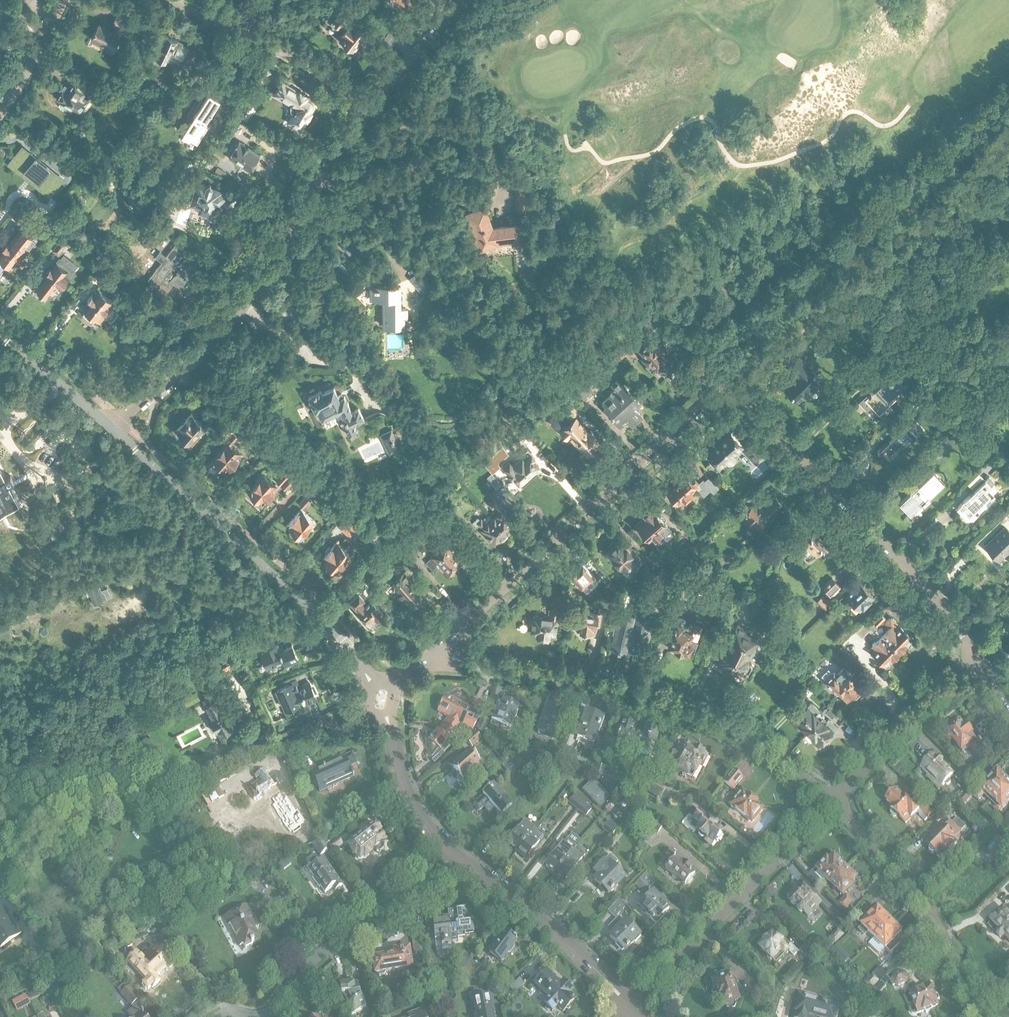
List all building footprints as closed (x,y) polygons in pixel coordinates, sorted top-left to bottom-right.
[(403,11),(414,0),(391,0),(403,11)] [(340,11),(339,12),(334,8),(328,15),(333,19),(332,20),(333,21),(332,22),(332,24),(333,26),(336,28),(337,29),(339,28),(340,27),(345,30),(341,35),(345,39),(342,42),(346,46),(347,45),(354,50),(363,39),(367,42),(371,38),(360,29),(362,28),(348,17),(348,18),(340,11)] [(126,31),(130,23),(124,20),(123,21),(116,18),(113,24),(116,25),(113,31),(98,24),(91,37),(105,44),(104,46),(111,50),(112,47),(114,48),(123,29),(126,31)] [(382,36),(387,30),(376,21),(371,28),(382,36)] [(189,47),(182,44),(182,43),(177,40),(164,34),(158,46),(157,45),(154,52),(157,53),(156,56),(165,61),(166,60),(179,67),(189,47)] [(135,92),(139,82),(131,79),(127,88),(135,92)] [(80,111),(87,101),(81,97),(86,89),(75,82),(70,89),(65,86),(59,97),(63,100),(62,101),(64,101),(64,103),(67,105),(68,104),(75,108),(75,110),(78,112),(78,111),(80,112),(76,117),(82,121),(86,115),(80,111)] [(299,92),(293,89),(285,84),(282,89),(279,87),(275,94),(292,104),(293,103),(296,105),(297,109),(295,113),(294,112),(289,122),(301,128),(306,120),(307,120),(312,112),(309,110),(311,106),(312,105),(311,103),(310,101),(306,99),(308,96),(300,91),(299,92)] [(184,132),(192,136),(198,140),(208,124),(205,123),(220,98),(209,92),(184,132)] [(102,93),(88,99),(101,107),(107,105),(102,93)] [(248,110),(251,104),(246,101),(238,116),(246,120),(251,111),(248,110)] [(239,141),(236,146),(229,157),(250,170),(260,154),(239,141)] [(23,149),(12,164),(52,194),(63,180),(23,149)] [(219,191),(220,191),(215,190),(215,191),(211,190),(212,187),(210,183),(206,185),(206,186),(198,183),(195,193),(194,193),(189,195),(192,200),(192,201),(192,202),(201,205),(200,210),(201,210),(200,214),(210,217),(211,214),(212,214),(215,204),(229,208),(229,207),(232,208),(235,197),(233,197),(233,196),(224,193),(224,194),(221,193),(221,192),(219,191)] [(531,212),(530,207),(530,196),(516,197),(517,212),(531,212)] [(29,213),(22,207),(20,206),(12,215),(22,223),(29,213)] [(520,224),(518,224),(492,227),(485,206),(469,212),(475,229),(473,229),(474,231),(473,232),(474,235),(475,235),(478,244),(486,242),(512,238),(513,241),(522,240),(520,224)] [(146,225),(152,230),(155,225),(149,221),(146,225)] [(7,267),(8,265),(10,266),(15,259),(17,261),(23,254),(21,253),(25,247),(33,237),(33,236),(22,227),(21,228),(13,238),(9,244),(7,242),(2,249),(4,250),(0,255),(0,262),(7,267)] [(58,254),(67,244),(61,239),(53,250),(58,254)] [(185,270),(192,261),(196,256),(177,242),(166,256),(160,251),(155,257),(162,262),(149,278),(153,281),(151,283),(166,294),(175,283),(188,293),(198,280),(185,270)] [(42,281),(37,288),(39,289),(37,291),(44,296),(46,294),(48,296),(57,284),(61,287),(75,270),(60,258),(57,262),(53,267),(52,266),(46,273),(48,274),(42,281)] [(410,278),(422,293),(423,293),(431,287),(418,271),(410,278)] [(399,307),(399,305),(399,286),(395,286),(395,285),(390,285),(390,286),(372,286),(372,299),(384,299),(384,308),(382,310),(379,310),(379,322),(384,322),(384,326),(406,326),(406,324),(408,324),(408,317),(406,317),(406,307),(399,307)] [(111,308),(115,302),(99,290),(95,295),(93,294),(88,301),(90,302),(84,309),(86,311),(83,315),(93,322),(96,318),(100,322),(106,315),(104,313),(109,307),(111,308)] [(300,311),(296,315),(303,322),(307,318),(300,311)] [(649,333),(660,322),(653,315),(643,326),(649,333)] [(664,360),(667,357),(666,356),(666,355),(664,352),(663,353),(661,351),(664,349),(660,345),(661,345),(658,341),(657,342),(649,333),(637,345),(639,347),(638,347),(644,354),(642,356),(648,363),(650,361),(656,367),(657,367),(660,370),(660,369),(662,371),(665,371),(668,369),(668,366),(666,364),(667,363),(664,360)] [(900,364),(910,354),(902,346),(892,355),(900,364)] [(617,362),(626,354),(621,349),(613,357),(617,362)] [(809,366),(807,367),(798,358),(789,367),(798,376),(796,379),(795,378),(791,381),(792,382),(785,389),(797,401),(804,394),(806,396),(808,394),(810,394),(813,391),(813,388),(815,386),(814,385),(821,378),(814,371),(815,370),(811,366),(810,367),(809,366)] [(876,411),(914,375),(907,368),(901,374),(896,369),(893,373),(892,372),(881,383),(880,383),(867,395),(859,402),(867,411),(872,406),(876,411)] [(638,407),(635,404),(639,400),(623,383),(622,384),(618,379),(611,385),(614,387),(610,391),(638,422),(643,417),(636,409),(638,407)] [(939,389),(934,383),(925,391),(930,397),(939,389)] [(320,389),(307,396),(308,397),(307,398),(307,399),(307,400),(307,401),(308,402),(309,403),(310,404),(311,404),(314,411),(316,410),(321,420),(337,412),(338,415),(337,415),(341,423),(342,423),(348,435),(357,431),(353,424),(364,419),(358,406),(351,409),(346,401),(343,395),(338,398),(332,386),(321,392),(320,389)] [(558,393),(565,401),(570,395),(563,388),(558,393)] [(633,426),(638,422),(610,391),(612,393),(602,401),(607,406),(604,409),(610,415),(611,414),(621,425),(624,422),(627,425),(629,422),(633,426)] [(948,399),(940,391),(937,394),(944,402),(948,399)] [(559,406),(565,401),(558,393),(552,399),(559,406)] [(568,414),(573,410),(568,404),(563,408),(568,414)] [(575,417),(573,415),(576,413),(573,410),(568,414),(569,415),(567,417),(564,414),(562,415),(556,413),(550,418),(551,425),(558,427),(560,426),(563,429),(560,431),(566,438),(569,435),(576,443),(579,440),(578,439),(580,438),(579,437),(581,435),(578,432),(584,427),(575,417)] [(192,445),(214,420),(210,417),(203,425),(190,414),(185,419),(183,418),(180,422),(181,423),(176,430),(192,445)] [(886,463),(917,433),(906,422),(875,452),(886,463)] [(953,428),(934,446),(943,455),(961,437),(960,436),(963,433),(956,426),(954,429),(953,428)] [(220,436),(225,440),(233,432),(228,427),(220,436)] [(585,453),(600,440),(590,429),(588,431),(584,427),(578,432),(581,435),(579,437),(580,438),(578,439),(579,440),(576,443),(574,445),(580,451),(582,449),(585,453)] [(392,429),(387,431),(396,451),(401,449),(392,429)] [(231,445),(238,437),(233,432),(226,440),(229,443),(214,459),(228,471),(242,455),(231,445)] [(523,449),(532,440),(525,433),(516,441),(523,449)] [(766,455),(751,439),(744,446),(731,433),(708,455),(719,467),(726,460),(727,461),(728,462),(729,462),(731,462),(732,461),(733,460),(735,459),(736,458),(736,456),(735,455),(734,453),(740,448),(755,465),(766,455)] [(1000,467),(1008,459),(1000,450),(992,459),(1000,467)] [(538,466),(539,465),(533,459),(535,458),(531,453),(525,459),(522,457),(518,461),(529,474),(534,470),(536,471),(539,469),(538,466)] [(502,460),(506,464),(503,467),(508,472),(506,473),(512,479),(513,478),(519,484),(529,474),(518,461),(514,465),(510,460),(510,461),(506,456),(502,460)] [(501,466),(496,462),(492,457),(484,464),(493,474),(501,466)] [(717,470),(710,463),(706,467),(713,475),(717,470)] [(19,503),(9,484),(14,481),(11,475),(5,478),(0,467),(0,513),(19,503)] [(910,490),(912,492),(900,503),(900,504),(902,502),(912,512),(910,514),(910,515),(944,482),(933,471),(919,485),(917,483),(910,490)] [(278,487),(262,473),(256,478),(259,481),(249,491),(263,503),(278,487)] [(286,490),(292,483),(293,481),(284,473),(276,481),(286,490)] [(690,492),(696,487),(686,475),(667,493),(676,503),(675,504),(681,510),(687,504),(685,501),(692,495),(690,492)] [(702,486),(699,489),(704,494),(711,488),(714,491),(718,487),(710,478),(705,482),(704,480),(700,484),(702,486)] [(988,488),(991,485),(985,479),(965,499),(962,502),(959,505),(971,518),(994,495),(988,488)] [(502,490),(500,488),(498,486),(489,494),(498,503),(498,504),(499,503),(510,493),(505,488),(502,490)] [(740,500),(744,504),(750,498),(746,494),(740,500)] [(304,507),(311,499),(307,495),(299,503),(304,507)] [(768,518),(782,505),(777,499),(763,511),(755,502),(743,513),(746,516),(746,517),(747,518),(746,520),(749,523),(751,523),(753,524),(757,529),(769,518),(768,518)] [(807,512),(814,504),(809,500),(802,507),(807,512)] [(504,509),(499,503),(498,504),(498,503),(494,507),(500,513),(493,519),(506,533),(519,521),(511,513),(509,514),(504,509)] [(449,516),(445,512),(442,508),(439,511),(446,519),(449,516)] [(445,512),(449,516),(450,516),(455,513),(450,508),(445,512)] [(673,533),(670,529),(655,513),(654,513),(650,508),(644,514),(645,516),(636,524),(649,538),(652,535),(655,539),(662,533),(661,533),(664,530),(669,536),(673,533)] [(300,537),(307,529),(315,521),(301,509),(287,524),(288,525),(287,526),(294,531),(292,533),(297,537),(298,535),(300,537)] [(506,533),(493,519),(489,514),(483,521),(481,519),(477,523),(487,534),(486,535),(494,544),(506,533)] [(349,536),(355,529),(357,528),(349,520),(341,528),(349,536)] [(1008,529),(1005,526),(985,545),(999,560),(1008,551),(1008,530),(1008,529)] [(827,544),(814,530),(802,541),(804,543),(803,544),(813,554),(813,553),(815,555),(827,544)] [(436,545),(455,566),(464,558),(448,540),(447,540),(444,537),(436,545)] [(326,549),(327,551),(322,557),(329,563),(326,566),(332,572),(335,569),(338,571),(348,560),(353,565),(354,564),(355,562),(356,560),(355,556),(337,540),(331,547),(329,545),(326,549)] [(436,545),(436,546),(431,540),(428,542),(433,548),(432,549),(436,553),(435,554),(433,553),(432,555),(432,557),(431,558),(427,562),(433,568),(437,565),(446,575),(455,566),(436,545)] [(632,570),(642,560),(626,543),(623,546),(617,540),(607,550),(614,557),(612,559),(619,565),(621,564),(627,570),(630,568),(632,570)] [(415,553),(420,548),(415,542),(410,547),(415,553)] [(697,559),(704,555),(696,543),(690,547),(694,552),(693,553),(697,559)] [(406,558),(413,565),(419,559),(413,552),(406,558)] [(413,565),(406,558),(405,557),(398,564),(405,571),(406,571),(413,565)] [(583,587),(587,592),(598,582),(593,578),(594,577),(583,564),(570,575),(571,576),(570,579),(572,581),(575,580),(582,588),(583,587)] [(669,583),(673,579),(662,568),(653,577),(661,586),(667,580),(669,583)] [(405,571),(400,575),(394,569),(386,576),(399,590),(399,592),(401,595),(403,595),(411,603),(413,601),(416,601),(419,599),(419,596),(424,591),(407,573),(406,571),(405,571)] [(368,596),(375,590),(365,578),(354,588),(358,593),(350,601),(355,607),(356,606),(360,610),(358,612),(360,614),(360,617),(362,619),(365,620),(370,626),(378,618),(380,619),(383,616),(382,614),(384,613),(378,607),(379,606),(372,599),(371,600),(368,596)] [(841,587),(833,578),(823,587),(832,595),(841,587)] [(872,601),(872,599),(871,599),(874,596),(857,579),(850,586),(853,589),(846,595),(860,609),(867,603),(867,604),(869,603),(872,601)] [(102,592),(99,585),(98,582),(94,584),(96,587),(89,590),(95,604),(107,599),(104,592),(102,592)] [(618,591),(616,589),(617,589),(611,582),(606,586),(612,593),(613,593),(614,595),(618,591)] [(679,585),(676,595),(683,597),(686,587),(679,585)] [(762,594),(763,596),(767,599),(771,599),(775,596),(776,593),(775,593),(774,589),(770,587),(766,587),(763,590),(762,594)] [(839,591),(832,598),(838,604),(845,598),(839,591)] [(567,601),(561,593),(552,600),(559,608),(567,601)] [(756,595),(749,606),(760,612),(766,600),(756,595)] [(825,611),(829,606),(820,597),(816,601),(825,611)] [(609,610),(615,611),(617,602),(611,600),(609,610)] [(571,603),(570,609),(581,611),(579,631),(595,633),(596,625),(599,626),(601,613),(588,611),(590,603),(571,603)] [(885,618),(881,613),(882,612),(879,608),(867,620),(877,629),(879,626),(878,625),(885,618)] [(556,634),(558,610),(552,609),(551,618),(533,616),(533,618),(531,620),(530,624),(532,625),(532,631),(537,632),(536,635),(539,635),(540,638),(545,638),(547,637),(547,636),(549,636),(549,633),(556,634)] [(845,623),(850,618),(841,609),(836,614),(845,623)] [(627,652),(628,649),(636,616),(621,612),(612,649),(627,652)] [(643,652),(652,616),(637,612),(636,616),(628,649),(643,652)] [(882,635),(900,652),(906,645),(905,644),(913,637),(901,624),(899,626),(896,623),(896,622),(893,619),(893,620),(891,618),(886,622),(890,627),(882,635)] [(688,628),(683,626),(684,624),(684,622),(682,620),(679,620),(678,622),(677,624),(676,623),(675,626),(674,625),(672,629),(674,630),(668,647),(676,650),(677,653),(680,654),(682,652),(684,653),(684,652),(692,655),(697,642),(691,640),(693,632),(692,632),(693,630),(699,632),(702,626),(690,622),(688,628)] [(882,635),(877,629),(867,620),(856,630),(863,637),(869,630),(878,639),(873,644),(876,647),(873,649),(875,651),(874,653),(876,655),(876,657),(879,660),(881,660),(885,664),(892,657),(893,659),(900,652),(882,635)] [(753,653),(755,649),(754,647),(753,647),(757,639),(744,633),(746,628),(737,624),(726,648),(724,647),(722,651),(724,652),(718,663),(723,666),(722,668),(733,673),(734,671),(740,674),(741,670),(745,672),(748,671),(751,667),(750,664),(746,662),(750,654),(753,653)] [(244,641),(242,634),(235,636),(237,643),(244,641)] [(859,662),(850,654),(856,648),(848,640),(840,648),(848,656),(847,657),(856,665),(859,662)] [(290,663),(289,661),(298,657),(292,644),(283,648),(280,641),(260,651),(267,667),(276,663),(278,667),(281,666),(282,667),(290,663)] [(221,734),(233,728),(231,724),(233,722),(228,711),(225,712),(223,708),(225,706),(220,695),(216,696),(209,680),(224,673),(222,671),(234,665),(231,659),(208,670),(211,676),(205,679),(214,697),(206,702),(213,717),(210,718),(217,732),(220,731),(221,734)] [(837,675),(834,672),(826,680),(833,687),(833,690),(837,694),(839,694),(841,692),(848,699),(851,695),(853,697),(856,697),(860,693),(860,691),(858,688),(861,685),(846,670),(845,671),(842,669),(837,675)] [(317,699),(315,695),(309,682),(293,689),(290,683),(277,689),(286,708),(305,699),(307,704),(317,699)] [(200,699),(196,693),(175,703),(178,710),(200,699)] [(449,718),(459,724),(460,724),(469,708),(452,699),(451,702),(444,698),(437,712),(449,718)] [(481,718),(487,705),(476,700),(470,713),(481,718)] [(494,725),(495,722),(510,728),(518,708),(504,702),(503,704),(499,703),(491,720),(492,720),(490,724),(494,725)] [(807,731),(821,716),(817,712),(819,710),(811,703),(806,708),(805,708),(801,712),(800,711),(794,719),(795,720),(793,722),(799,728),(801,726),(807,731)] [(836,713),(829,707),(826,711),(832,717),(836,713)] [(555,737),(563,713),(546,708),(538,732),(555,737)] [(593,743),(602,719),(586,713),(577,737),(593,743)] [(832,732),(833,731),(834,731),(838,727),(828,719),(826,720),(821,716),(807,731),(815,738),(813,740),(819,745),(820,744),(822,745),(830,737),(829,737),(833,733),(832,732)] [(434,757),(439,750),(440,750),(442,752),(444,754),(453,743),(448,738),(459,724),(449,718),(439,732),(438,730),(434,735),(430,735),(431,739),(429,741),(431,743),(434,757)] [(477,729),(483,734),(488,721),(481,718),(477,729)] [(637,749),(642,736),(632,732),(635,725),(623,721),(620,728),(621,728),(620,731),(620,730),(618,734),(619,734),(616,744),(618,745),(615,752),(622,755),(626,745),(637,749)] [(969,724),(968,725),(964,727),(961,722),(958,724),(958,725),(949,732),(946,735),(951,742),(954,739),(962,751),(970,745),(978,757),(988,750),(979,737),(976,740),(972,735),(974,733),(972,730),(973,729),(969,724)] [(642,736),(637,749),(636,751),(650,756),(658,732),(645,727),(642,736)] [(481,739),(476,733),(466,741),(472,747),(481,739)] [(701,768),(707,757),(680,743),(675,754),(673,754),(670,759),(674,761),(670,768),(692,780),(694,775),(695,775),(699,767),(701,768)] [(517,761),(521,763),(527,768),(532,752),(522,748),(520,753),(517,761)] [(565,748),(560,763),(570,766),(575,751),(565,748)] [(464,782),(480,768),(474,761),(477,759),(469,750),(450,767),(457,775),(456,778),(458,780),(462,780),(464,782)] [(446,756),(444,754),(442,752),(432,761),(436,765),(446,756)] [(348,767),(353,765),(358,763),(354,754),(349,756),(311,773),(320,793),(328,789),(327,789),(354,777),(352,773),(351,773),(348,767)] [(933,755),(921,768),(936,783),(937,781),(942,786),(945,783),(947,785),(949,785),(951,783),(951,780),(950,779),(954,775),(948,770),(949,769),(943,763),(943,762),(941,760),(937,759),(933,755)] [(515,760),(514,760),(510,756),(501,765),(509,774),(521,763),(517,761),(515,760)] [(668,780),(672,771),(667,769),(668,767),(664,764),(665,763),(660,760),(654,770),(668,780)] [(607,782),(610,775),(603,773),(604,768),(597,765),(593,777),(600,779),(607,782)] [(964,786),(973,778),(964,769),(956,777),(964,786)] [(293,802),(289,797),(290,796),(283,785),(281,786),(279,783),(276,785),(273,780),(271,782),(264,770),(255,776),(259,781),(247,788),(254,800),(260,796),(263,797),(268,794),(275,806),(277,805),(280,810),(284,807),(288,814),(287,814),(298,832),(305,827),(295,810),(295,809),(292,803),(293,802)] [(1008,781),(1008,779),(1003,773),(1002,775),(996,770),(988,778),(989,780),(981,789),(980,788),(973,795),(979,800),(984,795),(990,801),(1008,781)] [(735,791),(745,779),(735,771),(725,783),(735,791)] [(610,775),(607,782),(619,786),(621,779),(610,775)] [(583,790),(600,808),(610,798),(593,780),(583,790)] [(659,799),(665,790),(651,781),(645,790),(659,799)] [(1008,782),(1008,781),(990,801),(996,807),(994,808),(999,813),(1008,803),(1008,782)] [(501,815),(512,806),(493,785),(490,788),(489,787),(487,789),(488,790),(483,794),(484,795),(473,805),(478,811),(489,802),(501,815)] [(954,797),(963,806),(972,797),(963,788),(954,797)] [(924,803),(919,808),(905,795),(906,794),(903,791),(902,793),(898,789),(893,793),(892,792),(890,792),(887,795),(887,797),(888,798),(886,800),(892,806),(891,808),(892,809),(890,811),(890,814),(894,817),(897,817),(898,815),(906,823),(917,812),(925,821),(928,818),(931,821),(936,816),(933,813),(924,803)] [(763,808),(742,790),(730,804),(751,822),(763,808)] [(576,811),(585,800),(577,794),(569,803),(576,809),(575,810),(576,811)] [(628,811),(631,807),(621,799),(618,803),(628,811)] [(577,812),(578,810),(585,816),(593,807),(585,800),(576,811),(577,812)] [(642,826),(648,818),(635,808),(630,817),(642,826)] [(701,812),(690,825),(699,833),(698,834),(699,836),(702,839),(704,839),(705,838),(707,839),(705,842),(711,847),(715,842),(718,842),(721,838),(721,835),(724,831),(701,812)] [(997,829),(1006,820),(1001,816),(992,825),(997,829)] [(658,834),(662,828),(649,818),(645,824),(658,834)] [(940,827),(927,840),(930,843),(927,846),(929,847),(929,850),(932,853),(934,853),(936,855),(936,854),(941,859),(945,855),(949,856),(952,852),(952,849),(957,843),(954,839),(955,838),(966,826),(957,818),(953,823),(951,821),(944,828),(943,827),(942,829),(940,827)] [(611,836),(619,827),(611,820),(603,830),(611,836)] [(539,822),(537,821),(532,827),(525,821),(508,843),(517,850),(539,822)] [(544,836),(537,830),(542,824),(539,822),(517,850),(516,852),(526,859),(544,836)] [(376,826),(375,824),(368,830),(367,829),(361,834),(362,835),(350,845),(350,848),(352,851),(351,851),(356,857),(357,857),(359,859),(362,859),(364,858),(367,859),(370,857),(370,854),(375,849),(377,852),(380,852),(384,850),(384,846),(382,843),(387,839),(387,836),(385,833),(382,833),(380,831),(381,828),(379,826),(376,826)] [(312,844),(321,839),(317,832),(312,825),(309,827),(313,834),(315,837),(310,840),(312,844)] [(992,861),(997,857),(999,859),(1008,848),(1007,846),(1008,844),(1008,843),(1008,842),(1005,838),(1003,838),(986,855),(992,861)] [(320,856),(329,850),(322,839),(321,839),(312,844),(320,856)] [(333,852),(342,845),(338,839),(329,847),(333,852)] [(567,840),(545,867),(555,874),(553,876),(554,876),(577,847),(572,843),(572,844),(567,840)] [(581,850),(579,848),(577,847),(554,876),(563,883),(585,855),(580,851),(581,850)] [(691,878),(695,873),(689,869),(690,868),(684,863),(683,864),(675,857),(677,856),(671,851),(665,858),(671,863),(665,869),(673,875),(672,878),(675,880),(677,879),(685,885),(687,883),(689,883),(692,880),(691,878)] [(612,867),(618,862),(610,855),(602,863),(603,864),(594,872),(595,873),(594,875),(597,877),(594,880),(608,894),(624,878),(612,867)] [(831,884),(846,868),(844,866),(844,865),(841,862),(840,862),(835,857),(830,862),(828,860),(818,871),(825,878),(831,884)] [(322,859),(317,862),(319,864),(309,871),(325,894),(333,888),(335,891),(341,886),(322,859)] [(846,868),(831,884),(844,896),(854,886),(851,884),(856,878),(846,868)] [(813,871),(808,876),(818,885),(822,880),(816,874),(813,871)] [(56,873),(51,877),(56,884),(64,878),(62,876),(59,877),(56,873)] [(265,873),(254,882),(255,882),(252,884),(256,888),(258,887),(265,895),(276,886),(265,873)] [(648,890),(656,882),(646,873),(639,880),(648,890)] [(808,916),(820,904),(800,883),(788,896),(791,900),(791,903),(794,906),(797,905),(799,907),(798,911),(801,913),(804,912),(808,916)] [(824,891),(828,895),(832,891),(827,887),(824,891)] [(655,923),(669,909),(653,893),(639,907),(655,923)] [(839,905),(844,910),(853,901),(847,896),(839,905)] [(615,918),(625,908),(627,906),(620,899),(608,911),(615,918)] [(20,934),(0,906),(0,948),(20,934)] [(232,910),(233,914),(225,918),(228,924),(230,923),(237,937),(235,938),(239,946),(243,944),(245,949),(252,945),(252,946),(260,942),(254,929),(259,926),(254,917),(252,917),(247,907),(238,911),(236,908),(232,910)] [(473,920),(468,921),(467,908),(454,910),(454,912),(448,913),(449,920),(452,944),(452,942),(458,942),(457,936),(475,934),(473,920)] [(999,930),(1000,931),(998,933),(998,936),(1000,938),(1003,938),(1005,936),(1008,941),(1008,914),(1004,909),(998,915),(996,914),(993,914),(991,916),(991,917),(992,920),(991,921),(992,922),(988,925),(996,934),(999,930)] [(868,921),(859,930),(865,935),(869,932),(875,938),(891,921),(879,910),(874,915),(872,913),(866,919),(868,921)] [(625,922),(624,923),(622,921),(620,923),(616,919),(611,930),(614,934),(610,938),(625,952),(640,937),(625,922)] [(442,946),(452,944),(449,920),(433,922),(434,928),(433,928),(434,939),(435,938),(435,940),(441,940),(442,946)] [(875,938),(869,944),(880,955),(886,948),(891,954),(903,942),(898,937),(902,932),(891,921),(875,938)] [(832,947),(835,943),(843,935),(838,930),(830,938),(827,942),(832,947)] [(420,939),(420,937),(419,937),(418,931),(410,932),(412,940),(420,939)] [(507,953),(516,942),(514,940),(513,940),(504,933),(489,953),(501,962),(507,953)] [(764,944),(760,948),(767,954),(766,957),(770,960),(772,960),(776,964),(781,959),(785,963),(796,952),(790,946),(788,948),(777,937),(776,938),(773,935),(769,939),(769,938),(763,943),(764,944)] [(375,974),(413,968),(410,948),(408,948),(408,944),(401,945),(402,949),(394,951),(394,955),(372,958),(375,974)] [(809,960),(815,954),(805,945),(800,951),(809,960)] [(125,957),(128,960),(147,981),(143,984),(148,990),(151,987),(152,988),(160,982),(155,976),(167,965),(170,968),(176,962),(162,946),(146,961),(137,951),(135,949),(125,957)] [(463,972),(465,969),(457,963),(455,966),(463,972)] [(471,978),(473,975),(465,969),(463,972),(471,978)] [(871,990),(887,974),(882,969),(874,976),(874,975),(871,977),(869,975),(863,981),(871,990)] [(440,989),(450,986),(444,972),(435,975),(440,989)] [(734,991),(737,991),(735,986),(733,987),(727,972),(716,977),(718,981),(713,982),(714,985),(712,988),(713,990),(712,993),(714,1000),(717,1001),(718,1004),(721,1005),(722,1007),(725,1005),(726,1009),(731,1011),(735,1009),(736,1006),(734,1002),(738,1001),(734,991)] [(908,979),(906,974),(902,973),(894,976),(893,979),(890,980),(892,984),(899,986),(907,982),(908,979)] [(563,1012),(574,1001),(569,995),(572,992),(563,984),(560,987),(547,974),(535,985),(548,998),(544,1003),(552,1012),(556,1007),(557,1008),(558,1007),(563,1012)] [(508,996),(512,991),(514,993),(523,985),(515,977),(507,985),(506,985),(502,989),(504,991),(503,991),(508,996)] [(9,989),(4,980),(0,982),(0,993),(1,994),(9,989)] [(499,998),(496,983),(485,981),(489,1000),(499,998)] [(882,982),(875,990),(879,994),(886,986),(882,982)] [(937,1003),(940,999),(939,995),(934,995),(929,982),(909,991),(915,1006),(914,1006),(913,1007),(913,1009),(913,1011),(914,1013),(915,1014),(916,1014),(918,1014),(925,1011),(926,1013),(933,1010),(932,1008),(938,1005),(937,1003)] [(342,997),(348,1006),(346,1007),(351,1016),(366,1007),(361,998),(359,987),(354,988),(354,983),(339,986),(341,997),(342,997)] [(764,998),(769,992),(760,983),(755,989),(764,998)] [(131,1006),(140,998),(130,986),(121,993),(131,1006)] [(29,1000),(39,996),(37,991),(27,994),(29,1000)] [(489,998),(488,994),(474,991),(469,995),(470,1003),(474,1002),(476,1011),(477,1016),(493,1016),(489,998)] [(837,1007),(827,1005),(828,1001),(817,998),(816,1001),(806,999),(806,995),(796,992),(794,1000),(797,1001),(796,1006),(797,1006),(795,1013),(796,1013),(795,1016),(808,1016),(834,1016),(837,1007)] [(875,997),(865,1007),(870,1012),(880,1002),(875,997)]
